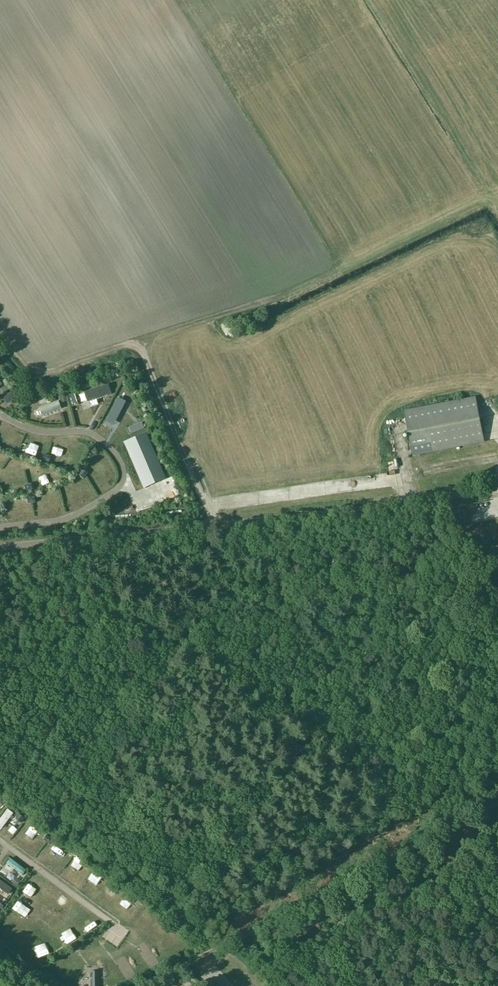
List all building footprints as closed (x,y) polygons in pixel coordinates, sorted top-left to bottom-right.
[(476,397),(404,411),(413,455),(484,441),(476,397)] [(56,412),(60,411),(59,401),(41,403),(42,417),(56,416),(56,412)] [(165,479),(146,433),(123,442),(143,488),(165,479)] [(0,818),(0,829),(2,830),(14,814),(7,809),(0,818)] [(35,845),(42,835),(32,827),(24,837),(35,845)] [(15,875),(22,868),(10,857),(4,864),(15,875)] [(74,868),(71,874),(83,879),(86,874),(74,868)] [(5,898),(13,887),(0,878),(0,895),(5,898)]
